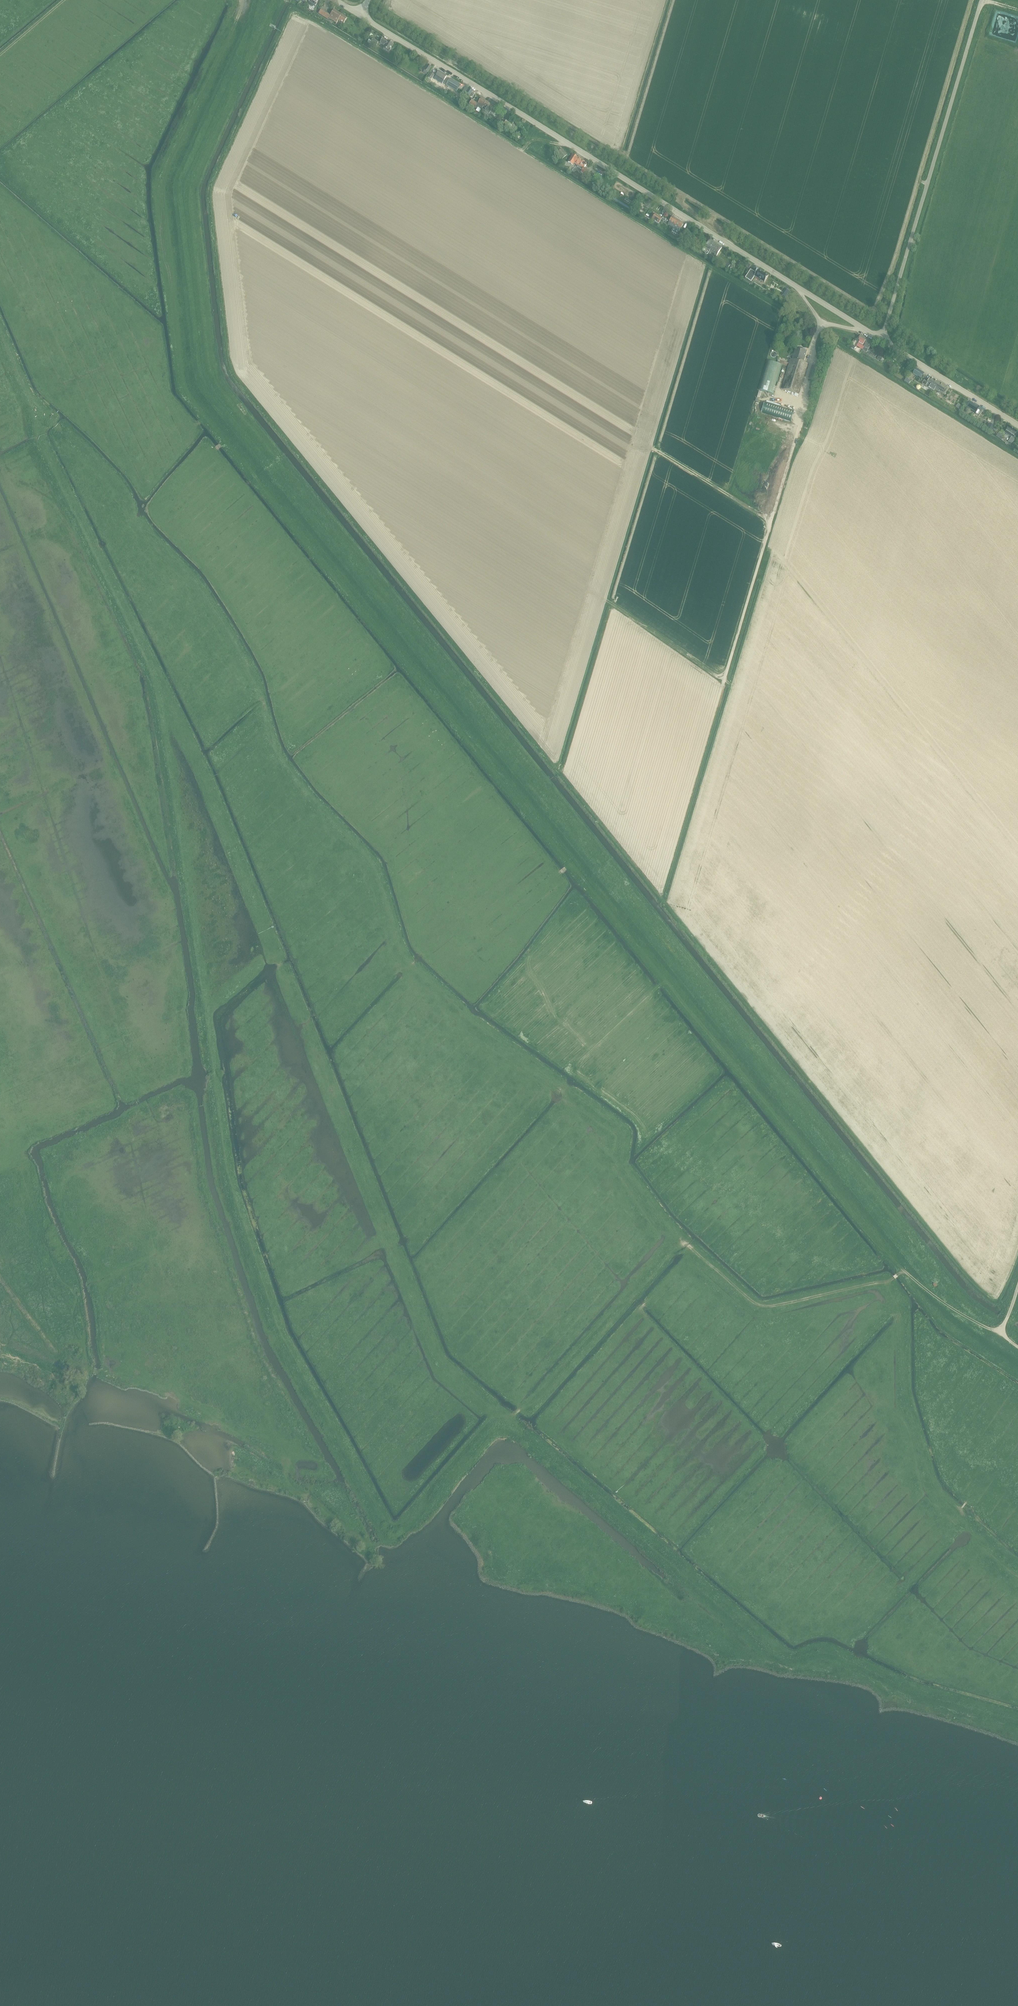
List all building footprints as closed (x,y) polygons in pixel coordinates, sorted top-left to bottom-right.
[(326,12),(323,17),(327,20),(328,18),(336,24),(338,21),(343,24),(347,18),(342,15),(334,9),(330,15),(326,12)] [(369,40),(367,42),(375,47),(379,42),(373,38),(371,41),(369,40)] [(389,52),(394,44),(388,41),(388,42),(383,39),(380,43),(385,46),(383,49),(389,52)] [(427,75),(432,67),(428,64),(423,72),(427,75)] [(444,81),(446,77),(439,72),(436,76),(444,81)] [(447,83),(446,85),(457,92),(458,90),(447,83)] [(483,107),(487,101),(481,98),(477,105),(471,101),(469,105),(474,108),(475,108),(477,109),(478,108),(481,110),(483,107)] [(484,107),(482,110),(484,111),(484,112),(489,115),(491,112),(495,114),(498,108),(487,102),(487,101),(483,107),(484,107)] [(503,120),(500,125),(507,129),(509,127),(508,126),(509,124),(503,120)] [(562,149),(557,153),(562,159),(567,155),(562,149)] [(582,170),(580,172),(587,176),(590,171),(584,167),(586,167),(586,166),(586,164),(587,163),(573,154),(568,162),(573,165),(574,163),(578,166),(577,167),(582,170)] [(652,218),(651,219),(659,224),(662,218),(655,214),(654,215),(653,214),(651,217),(652,218)] [(669,221),(668,224),(673,228),(671,231),(676,234),(680,228),(683,223),(672,216),(669,221)] [(710,251),(715,243),(709,239),(702,251),(705,253),(705,254),(706,255),(707,255),(708,255),(710,251)] [(715,243),(710,251),(714,254),(714,255),(716,256),(722,247),(715,243)] [(751,276),(748,280),(751,282),(754,277),(754,276),(764,283),(769,275),(758,269),(756,273),(755,273),(753,271),(751,276)] [(860,341),(856,346),(862,350),(864,346),(863,345),(864,343),(867,339),(866,338),(861,335),(858,340),(860,341)] [(864,346),(862,350),(867,353),(868,351),(871,353),(870,355),(875,358),(878,354),(873,350),(872,351),(869,349),(873,342),(867,339),(864,343),(863,345),(864,346)] [(781,390),(799,395),(808,365),(803,364),(807,351),(796,348),(793,360),(790,359),(789,363),(778,360),(777,363),(788,366),(781,390)] [(782,365),(768,361),(759,390),(774,395),(774,392),(776,392),(777,388),(776,387),(782,365)] [(809,379),(815,381),(818,368),(812,366),(809,379)] [(921,378),(924,373),(917,368),(913,373),(921,378)] [(922,383),(926,386),(934,391),(939,382),(932,378),(932,379),(931,378),(928,382),(924,380),(922,383)] [(939,382),(934,391),(935,390),(945,396),(949,388),(946,387),(947,386),(939,382)] [(964,405),(966,406),(976,413),(980,407),(970,401),(967,399),(964,405)] [(791,421),(794,411),(766,402),(763,413),(791,421)] [(1011,437),(1008,442),(1012,444),(1017,436),(1015,435),(1017,431),(1009,426),(1005,433),(1007,434),(1011,437)]
